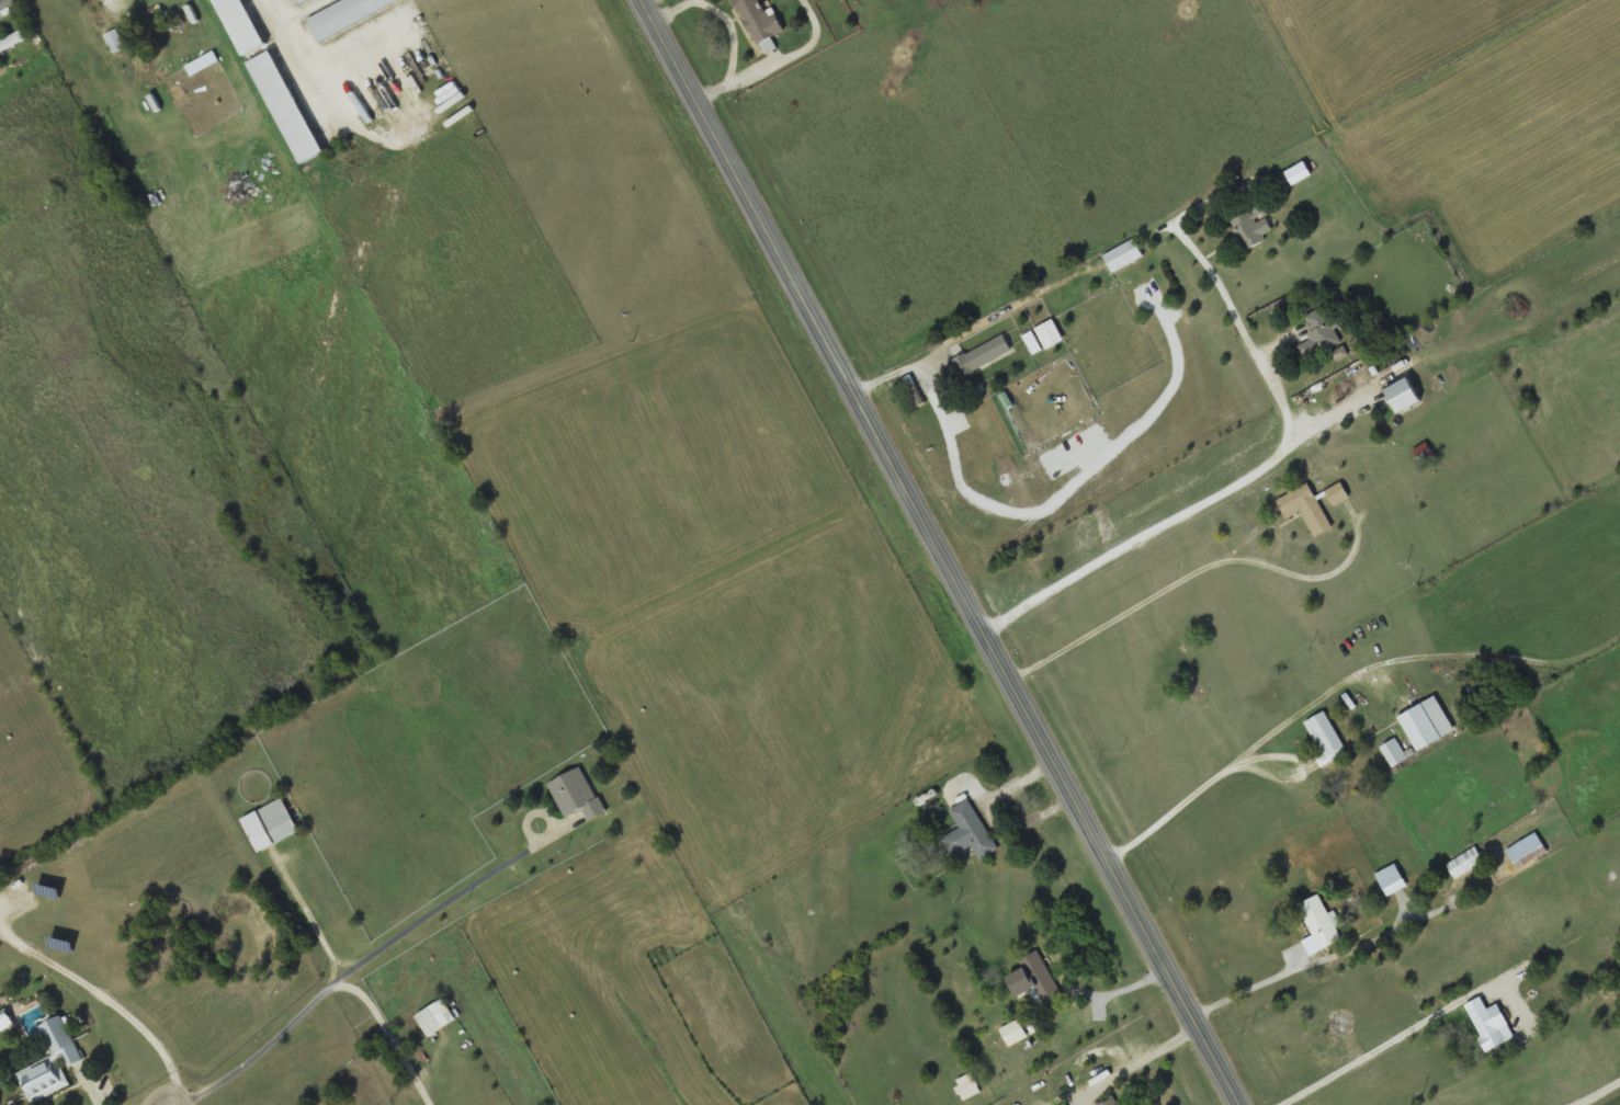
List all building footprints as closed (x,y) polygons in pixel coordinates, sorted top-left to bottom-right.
[(8,0),(6,0),(0,3),(0,15),(13,8),(8,0)] [(239,60),(263,48),(240,0),(210,0),(239,60)] [(318,42),(408,1),(408,0),(345,0),(307,16),(318,42)] [(785,33),(777,14),(768,19),(759,0),(735,0),(756,46),(785,33)] [(32,39),(27,31),(0,43),(0,53),(32,39)] [(104,37),(114,54),(125,47),(114,31),(104,37)] [(325,155),(274,52),(250,64),(301,166),(325,155)] [(1264,235),(1275,228),(1259,204),(1230,223),(1247,251),(1267,239),(1264,235)] [(1144,256),(1135,239),(1104,256),(1113,273),(1144,256)] [(1303,318),(1314,338),(1299,346),(1306,362),(1341,342),(1323,307),(1303,318)] [(1064,340),(1053,319),(1035,329),(1046,350),(1064,340)] [(954,362),(964,379),(1012,350),(1002,333),(954,362)] [(1423,402),(1411,377),(1386,388),(1397,413),(1423,402)] [(915,384),(908,387),(918,406),(924,404),(915,384)] [(1300,511),(1314,538),(1333,528),(1309,483),(1277,500),(1287,517),(1300,511)] [(1327,490),(1333,504),(1348,498),(1341,483),(1327,490)] [(1398,718),(1419,752),(1455,730),(1435,696),(1398,718)] [(1321,765),(1347,753),(1326,711),(1305,721),(1321,753),(1315,755),(1321,765)] [(1405,762),(1398,740),(1383,744),(1390,767),(1405,762)] [(585,810),(589,821),(604,814),(585,767),(550,783),(565,819),(585,810)] [(299,832),(284,799),(242,818),(259,852),(299,832)] [(961,829),(943,839),(952,857),(974,846),(981,859),(998,851),(971,799),(950,809),(961,829)] [(1519,870),(1548,850),(1534,831),(1506,852),(1519,870)] [(1485,861),(1476,846),(1465,854),(1462,849),(1444,862),(1457,880),(1485,861)] [(1388,897),(1409,887),(1397,865),(1377,875),(1388,897)] [(1303,941),(1310,956),(1342,942),(1322,895),(1300,905),(1314,937),(1303,941)] [(1036,989),(1046,1006),(1063,996),(1038,951),(1020,961),(1025,969),(1008,978),(1019,998),(1036,989)] [(1503,1004),(1488,1009),(1483,998),(1469,1004),(1486,1050),(1516,1038),(1503,1004)] [(416,1017),(430,1038),(457,1019),(443,999),(416,1017)] [(30,1104),(71,1087),(65,1069),(82,1062),(65,1016),(39,1026),(53,1058),(18,1072),(30,1104)] [(1002,1029),(1009,1046),(1027,1038),(1020,1021),(1002,1029)] [(982,1093),(973,1074),(956,1082),(965,1101),(982,1093)]
